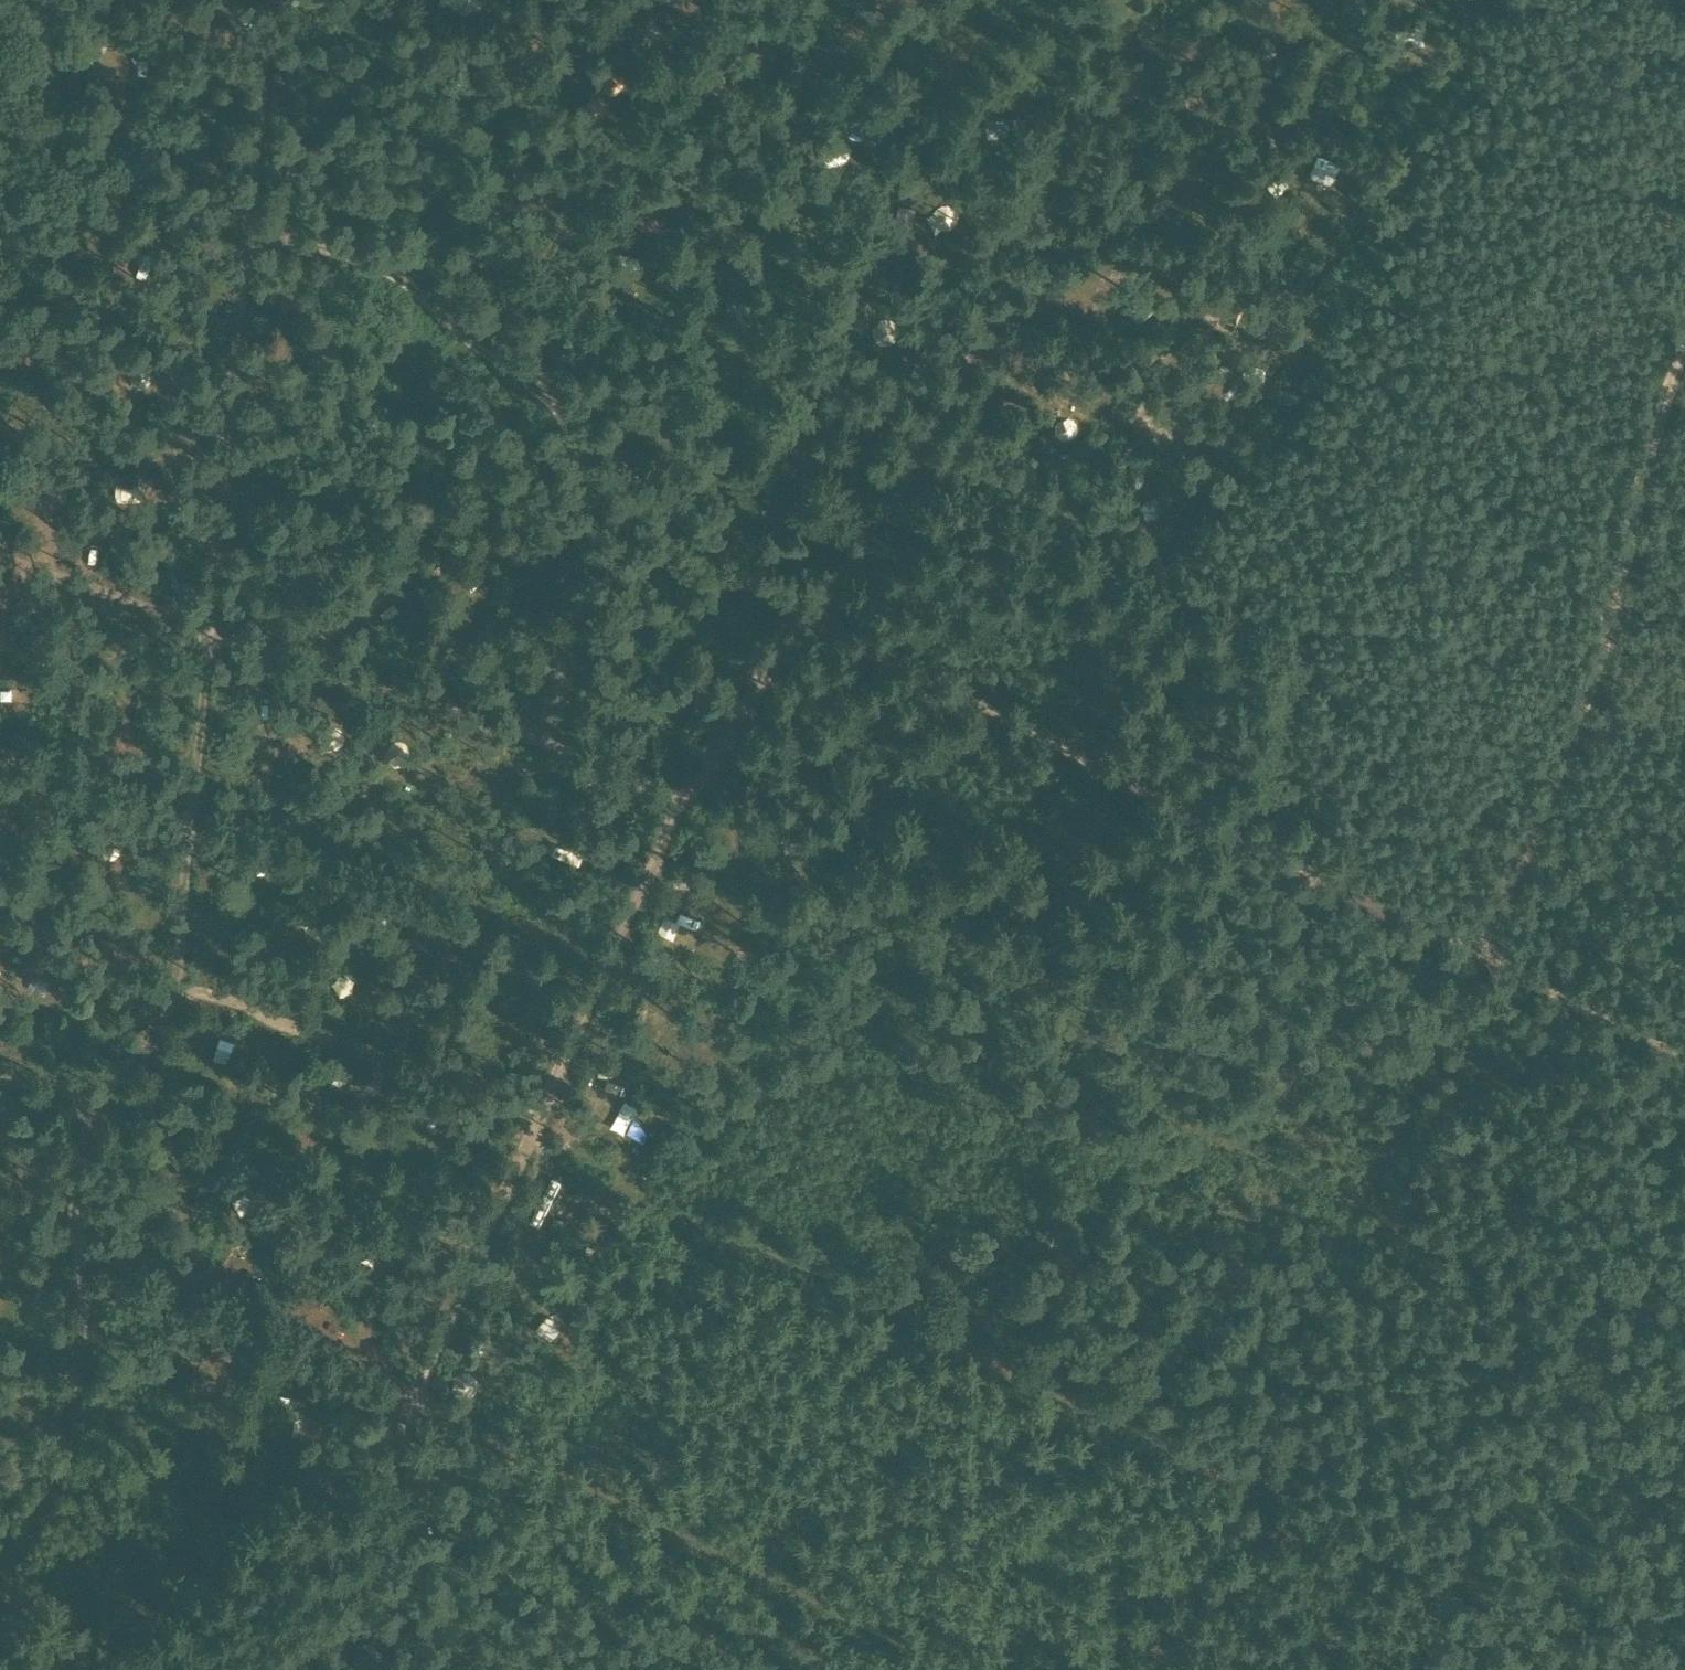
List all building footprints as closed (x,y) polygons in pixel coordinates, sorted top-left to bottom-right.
[(1307,173),(1332,183),(1341,161),(1316,151),(1307,173)] [(1074,436),(1087,428),(1077,411),(1063,419),(1074,436)] [(215,1042),(233,1053),(244,1035),(227,1024),(215,1042)] [(330,1087),(340,1075),(329,1066),(319,1077),(330,1087)]
